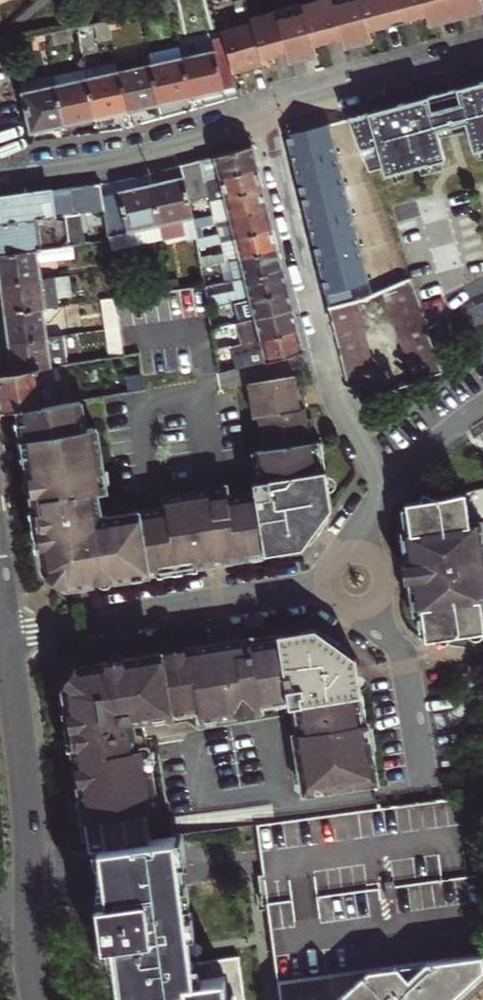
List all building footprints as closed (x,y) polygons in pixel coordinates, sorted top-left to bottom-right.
[(160,11),(173,8),(172,0),(157,0),(160,11)] [(333,4),(332,0),(304,0),(303,0),(305,11),(315,45),(327,42),(342,38),(333,4)] [(370,30),(362,0),(347,0),(333,4),(342,38),(370,30)] [(392,0),(362,0),(370,30),(384,27),(398,23),(392,0)] [(423,0),(392,0),(398,23),(411,19),(427,15),(423,0)] [(454,8),(452,0),(423,0),(427,15),(454,8)] [(457,18),(472,14),(482,11),(482,3),(482,0),(454,8),(457,18)] [(280,55),(287,53),(277,18),(275,8),(251,14),(254,25),(265,64),(276,61),(275,56),(280,55)] [(457,18),(454,8),(427,15),(429,25),(445,21),(457,18)] [(287,53),(315,45),(305,11),(277,18),(287,53)] [(107,21),(93,24),(97,44),(112,41),(107,21)] [(265,64),(254,25),(223,33),(224,39),(228,53),(233,72),(249,68),(265,64)] [(74,39),(72,28),(52,32),(54,43),(74,39)] [(373,41),(370,30),(342,38),(344,48),(356,45),(373,41)] [(40,47),(46,77),(54,76),(45,34),(11,40),(14,52),(40,47)] [(184,59),(192,97),(214,93),(237,88),(233,72),(228,53),(224,39),(213,41),(216,52),(184,59)] [(315,45),(287,53),(289,63),(302,60),(317,55),(315,45)] [(116,61),(117,62),(119,72),(151,66),(149,55),(116,61)] [(184,59),(151,66),(158,105),(177,101),(192,97),(184,59)] [(117,62),(86,68),(88,79),(119,72),(117,62)] [(158,105),(151,66),(119,72),(127,111),(143,108),(158,105)] [(54,76),(55,85),(88,79),(86,68),(54,76)] [(127,111),(119,72),(88,79),(96,118),(111,114),(127,111)] [(22,92),(55,85),(54,76),(46,77),(20,83),(22,92)] [(88,79),(55,85),(64,124),(79,121),(96,118),(88,79)] [(347,116),(366,169),(383,165),(384,172),(444,156),(438,134),(467,127),(472,148),(482,145),(482,79),(441,90),(347,116)] [(64,124),(55,85),(22,92),(31,131),(45,128),(64,124)] [(344,179),(330,123),(283,135),(322,294),(370,282),(363,255),(367,254),(348,178),(344,179)] [(201,160),(207,184),(212,183),(212,180),(258,168),(256,159),(252,146),(201,160)] [(210,197),(207,184),(201,160),(190,163),(181,165),(184,178),(190,202),(210,197)] [(210,197),(211,202),(263,188),(261,179),(258,168),(212,180),(212,183),(207,184),(210,197)] [(151,185),(160,224),(164,239),(187,234),(183,218),(193,215),(190,202),(184,178),(168,181),(151,185)] [(86,213),(105,211),(103,197),(102,184),(46,191),(0,197),(0,224),(37,220),(65,216),(81,214),(86,213)] [(105,211),(107,225),(108,237),(160,224),(151,185),(129,190),(103,197),(105,211)] [(263,188),(211,202),(210,202),(213,216),(195,221),(195,224),(196,229),(200,228),(216,224),(221,222),(221,221),(268,209),(266,199),(263,188)] [(199,248),(208,246),(273,229),(271,220),(268,209),(221,221),(221,222),(216,224),(219,233),(203,237),(198,238),(199,248)] [(81,214),(65,216),(69,245),(72,245),(85,243),(81,214)] [(195,221),(193,215),(183,218),(187,234),(189,241),(198,238),(197,232),(196,229),(195,224),(195,221)] [(37,220),(0,224),(0,254),(40,249),(37,220)] [(110,252),(164,239),(160,224),(108,237),(110,252)] [(273,229),(208,246),(210,257),(238,250),(240,258),(278,249),(276,242),(273,229)] [(2,285),(42,279),(40,262),(74,258),(72,245),(69,245),(40,249),(0,254),(0,272),(0,273),(2,285)] [(278,249),(240,258),(223,263),(224,268),(231,266),(232,271),(213,276),(215,286),(228,282),(235,281),(245,278),(283,268),(281,258),(278,249)] [(283,268),(245,278),(250,298),(289,289),(288,288),(286,280),(283,268)] [(250,298),(245,278),(235,281),(240,301),(250,298)] [(386,288),(393,307),(415,298),(410,284),(408,278),(406,279),(396,284),(390,286),(386,288)] [(4,300),(6,313),(42,308),(46,307),(42,279),(2,285),(4,300)] [(153,283),(154,292),(179,289),(178,280),(153,283)] [(233,302),(228,282),(215,286),(204,288),(207,309),(216,307),(233,302)] [(117,297),(120,325),(135,324),(149,321),(163,320),(178,317),(193,316),(208,314),(207,309),(204,288),(204,286),(179,289),(154,292),(117,297)] [(289,289),(250,298),(255,319),(294,310),(291,298),(289,289)] [(120,326),(120,325),(117,297),(102,299),(106,329),(120,326)] [(393,307),(398,320),(421,312),(418,303),(415,298),(393,307)] [(330,313),(333,326),(361,320),(357,303),(357,301),(329,307),(330,313)] [(46,307),(42,308),(45,320),(65,318),(63,305),(46,307)] [(219,320),(216,307),(207,309),(208,314),(210,326),(210,330),(231,325),(229,318),(219,320)] [(45,320),(42,308),(6,313),(8,327),(10,342),(47,337),(45,320)] [(294,310),(255,319),(239,323),(243,343),(258,339),(299,330),(296,320),(294,310)] [(398,320),(403,334),(426,326),(421,312),(398,320)] [(333,326),(336,339),(364,333),(361,320),(333,326)] [(403,334),(408,346),(431,338),(429,332),(427,328),(426,326),(403,334)] [(429,332),(431,338),(434,346),(447,341),(442,327),(429,332)] [(260,348),(234,354),(238,369),(253,364),(271,359),(298,352),(304,350),(301,338),(299,330),(258,339),(260,348)] [(336,339),(339,352),(368,347),(364,333),(336,339)] [(63,335),(47,337),(10,342),(12,357),(14,373),(52,367),(67,364),(63,335)] [(408,346),(413,358),(436,350),(434,346),(431,338),(408,346)] [(105,347),(106,359),(124,356),(123,344),(105,347)] [(339,352),(343,365),(371,360),(368,347),(339,352)] [(413,358),(420,377),(444,368),(436,350),(413,358)] [(371,360),(343,365),(345,375),(347,379),(374,374),(371,360)] [(52,367),(14,373),(0,374),(0,407),(1,413),(19,410),(66,403),(66,399),(57,400),(52,367)] [(128,378),(129,393),(143,390),(146,390),(143,375),(128,378)] [(256,480),(258,493),(267,554),(299,549),(306,540),(314,529),(324,515),(330,507),(326,487),(324,473),(323,468),(319,441),(313,442),(312,432),(311,427),(309,418),(305,419),(302,400),(301,395),(299,386),(295,386),(293,376),(251,383),(257,416),(261,416),(266,449),(257,451),(262,479),(256,480)] [(32,491),(33,498),(96,490),(107,488),(105,480),(104,470),(97,427),(86,428),(81,401),(66,403),(19,410),(22,426),(16,427),(21,459),(27,459),(30,478),(32,491)] [(327,473),(324,473),(326,487),(329,486),(332,484),(333,482),(333,479),(332,476),(330,474),(327,473)] [(32,491),(30,478),(27,479),(24,480),(23,483),(23,486),(24,489),(26,491),(29,491),(32,491)] [(260,555),(267,554),(258,493),(231,497),(229,486),(166,496),(167,507),(145,510),(154,571),(156,571),(194,565),(215,562),(250,556),(260,555)] [(99,510),(96,490),(33,498),(35,511),(29,512),(35,549),(41,548),(44,568),(48,572),(63,584),(65,585),(96,581),(110,578),(130,575),(140,573),(154,571),(145,510),(109,517),(99,510)] [(482,630),(479,600),(482,600),(482,560),(481,548),(478,527),(477,521),(468,522),(463,494),(439,498),(425,491),(419,500),(406,503),(407,507),(410,528),(410,532),(405,533),(405,536),(409,560),(409,564),(412,580),(412,583),(416,607),(416,609),(422,609),(422,614),(425,634),(426,638),(433,637),(448,635),(467,632),(481,630),(482,630)] [(410,528),(407,507),(401,508),(404,529),(410,528)] [(314,529),(306,540),(308,542),(317,529),(326,517),(324,515),(314,529)] [(409,560),(405,536),(399,537),(403,561),(409,560)] [(412,580),(409,564),(403,564),(405,574),(406,581),(412,580)] [(195,570),(194,565),(156,571),(157,577),(195,570)] [(63,584),(48,572),(46,575),(53,581),(61,587),(63,584)] [(110,578),(96,581),(99,586),(102,588),(106,588),(109,586),(110,583),(110,578)] [(416,607),(412,583),(406,583),(409,608),(416,607)] [(425,634),(422,614),(416,615),(419,635),(425,634)] [(95,662),(79,665),(110,691),(137,712),(141,717),(152,715),(153,721),(195,714),(194,708),(197,708),(199,718),(204,717),(205,724),(215,722),(214,716),(288,704),(299,767),(293,768),(294,779),(300,778),(303,795),(374,784),(368,749),(373,748),(370,727),(365,728),(358,689),(361,688),(363,686),(365,684),(365,681),(364,678),(362,676),(359,674),(356,675),(353,657),(345,651),(347,648),(337,641),(322,631),(320,633),(312,627),(297,630),(296,627),(294,625),(292,624),(288,624),(286,625),(283,626),(282,629),(282,632),(222,641),(122,658),(121,654),(119,652),(116,651),(113,651),(110,652),(108,654),(106,657),(107,660),(95,662)] [(467,663),(452,665),(454,679),(469,677),(467,663)] [(63,686),(65,698),(110,691),(79,665),(78,666),(75,664),(64,680),(66,681),(63,686)] [(63,723),(137,712),(110,691),(65,698),(66,706),(60,706),(63,723)] [(73,748),(145,736),(141,717),(137,712),(63,723),(66,744),(72,743),(73,748)] [(145,736),(73,748),(75,764),(72,766),(70,768),(70,772),(72,776),(75,779),(78,779),(81,798),(75,799),(80,836),(87,835),(89,846),(97,845),(150,838),(145,809),(156,807),(149,760),(154,759),(153,749),(147,749),(145,736)] [(482,952),(482,816),(480,795),(257,824),(262,858),(263,866),(278,981),(482,952)] [(236,955),(192,961),(178,867),(175,851),(173,835),(150,838),(97,845),(99,862),(101,876),(105,901),(97,902),(101,924),(103,944),(121,942),(130,999),(243,999),(236,955)] [(278,981),(281,999),(445,999),(453,993),(482,966),(482,952),(278,981)]
